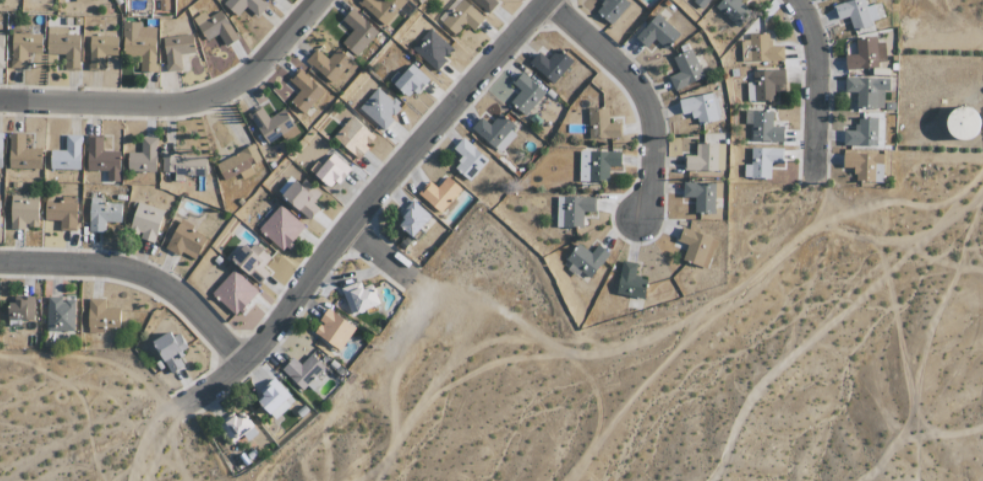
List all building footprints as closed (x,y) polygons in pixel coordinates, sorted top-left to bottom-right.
[(257,17),(268,6),(261,0),(226,0),(223,3),(237,16),(246,7),(257,17)] [(407,1),(405,0),(361,0),(359,2),(384,26),(407,1)] [(457,35),(465,24),(474,31),(485,17),(461,0),(454,0),(438,21),(457,35)] [(488,14),(498,3),(496,1),(496,0),(473,0),(488,14)] [(625,0),(603,0),(605,1),(596,11),(611,25),(630,4),(625,0)] [(690,0),(703,10),(711,0),(691,0),(690,0)] [(737,27),(751,11),(740,1),(741,0),(721,0),(715,7),(737,27)] [(839,20),(849,16),(853,31),(873,25),(872,21),(880,19),(875,4),(867,6),(865,0),(850,0),(834,5),(839,20)] [(379,32),(353,8),(342,20),(353,30),(341,43),(357,56),(379,32)] [(204,11),(192,19),(207,41),(218,34),(226,47),(239,38),(220,10),(208,18),(204,11)] [(665,49),(679,33),(657,14),(636,38),(648,48),(655,39),(665,49)] [(140,72),(155,72),(157,27),(141,26),(141,22),(123,21),(122,55),(140,55),(140,72)] [(47,54),(65,55),(64,70),(80,70),(81,35),(67,34),(67,27),(48,26),(47,54)] [(453,49),(430,28),(411,49),(437,72),(446,61),(444,59),(453,49)] [(11,68),(27,68),(27,53),(42,53),(42,33),(12,33),(11,68)] [(783,46),(770,47),(769,34),(749,34),(749,40),(741,40),(742,62),(784,61),(783,46)] [(163,37),(166,72),(182,71),(180,54),(195,53),(193,35),(163,37)] [(119,36),(90,36),(89,70),(105,70),(105,55),(118,56),(119,36)] [(846,70),(878,69),(878,62),(886,61),(885,43),(876,44),(876,37),(856,38),(856,54),(845,55),(846,70)] [(704,77),(691,48),(672,57),(679,72),(668,77),(675,91),(704,77)] [(549,61),(539,52),(529,63),(553,84),(573,62),(560,50),(549,61)] [(397,72),(389,80),(410,99),(428,79),(412,64),(401,76),(397,72)] [(324,91),(300,69),(289,81),(300,91),(290,101),(304,114),(324,91)] [(747,102),(774,101),(774,85),(785,85),(785,70),(753,71),(753,82),(747,83),(747,102)] [(510,102),(525,116),(546,93),(523,72),(513,84),(521,91),(510,102)] [(884,109),(884,91),(890,91),(890,78),(845,77),(845,93),(857,93),(856,108),(884,109)] [(359,108),(382,129),(401,108),(378,86),(359,108)] [(679,99),(682,115),(693,113),(695,124),(722,120),(717,93),(679,99)] [(283,109),(269,118),(261,106),(248,115),(268,144),(282,135),(286,141),(300,132),(283,109)] [(980,108),(950,109),(951,138),(981,137),(980,108)] [(621,138),(621,123),(609,123),(608,109),(588,109),(589,139),(621,138)] [(773,111),(745,111),(744,124),(752,124),(751,141),(783,142),(784,127),(773,127),(773,111)] [(518,130),(500,114),(490,125),(481,117),(472,128),(498,152),(518,130)] [(333,137),(358,160),(368,148),(366,147),(375,137),(352,116),(333,137)] [(843,131),(843,147),(878,146),(877,118),(856,118),(856,130),(843,131)] [(25,148),(25,133),(9,133),(9,168),(41,169),(42,149),(25,148)] [(80,169),(81,136),(65,135),(65,151),(50,150),(50,169),(80,169)] [(120,152),(102,151),(102,136),(88,136),(87,171),(107,171),(107,181),(119,181),(120,152)] [(156,172),(157,137),(141,137),(141,153),(127,152),(127,171),(156,172)] [(453,149),(463,158),(454,167),(469,181),(488,160),(463,137),(453,149)] [(686,171),(725,170),(724,143),(696,144),(696,155),(685,156),(686,171)] [(216,161),(222,179),(262,164),(255,147),(216,161)] [(744,165),(744,178),(771,178),(771,163),(783,163),(783,148),(751,148),(751,165),(744,165)] [(579,181),(609,182),(609,166),(621,167),(621,152),(580,151),(579,181)] [(884,154),(844,153),(843,168),(855,168),(854,181),(883,182),(884,154)] [(206,176),(206,156),(162,157),(162,172),(174,172),(174,181),(183,181),(182,176),(206,176)] [(437,188),(430,181),(418,193),(440,213),(462,189),(448,176),(437,188)] [(313,203),(321,194),(307,181),(302,186),(295,180),(282,194),(309,220),(319,209),(313,203)] [(715,213),(715,183),(683,182),(683,197),(695,198),(694,213),(715,213)] [(39,196),(11,195),(10,229),(25,230),(25,226),(38,226),(39,196)] [(583,227),(583,212),(595,212),(595,196),(557,197),(557,227),(583,227)] [(76,229),(77,199),(45,198),(45,221),(60,221),(59,228),(76,229)] [(105,232),(106,222),(121,222),(122,201),(89,200),(89,231),(105,232)] [(431,216),(412,200),(401,213),(406,218),(400,226),(413,237),(431,216)] [(129,231),(141,234),(140,238),(154,243),(164,210),(138,202),(129,231)] [(282,252),(305,228),(281,205),(258,229),(282,252)] [(207,238),(192,230),(194,226),(181,219),(165,248),(180,256),(182,253),(195,260),(207,238)] [(718,240),(683,228),(678,241),(688,245),(683,259),(708,268),(718,240)] [(271,258),(251,240),(233,260),(260,284),(270,272),(263,266),(271,258)] [(598,244),(591,253),(578,243),(563,263),(578,275),(581,272),(590,278),(610,254),(598,244)] [(647,278),(635,277),(637,263),(622,261),(617,295),(644,299),(647,278)] [(235,316),(258,292),(234,270),(211,294),(235,316)] [(375,289),(365,293),(360,282),(341,289),(351,315),(381,304),(375,289)] [(34,320),(34,297),(10,296),(10,326),(20,327),(20,320),(34,320)] [(74,332),(75,301),(61,301),(61,297),(47,297),(46,331),(74,332)] [(105,299),(88,299),(88,333),(104,333),(104,329),(120,328),(119,309),(105,309),(105,299)] [(356,327),(327,308),(319,321),(321,322),(314,333),(340,351),(356,327)] [(187,351),(174,329),(153,341),(171,374),(184,366),(178,356),(187,351)] [(302,390),(325,368),(312,354),(300,365),(293,358),(281,369),(302,390)] [(258,402),(275,419),(295,400),(274,378),(260,391),(264,396),(258,402)] [(244,434),(247,440),(258,435),(247,413),(223,426),(230,441),(244,434)]
